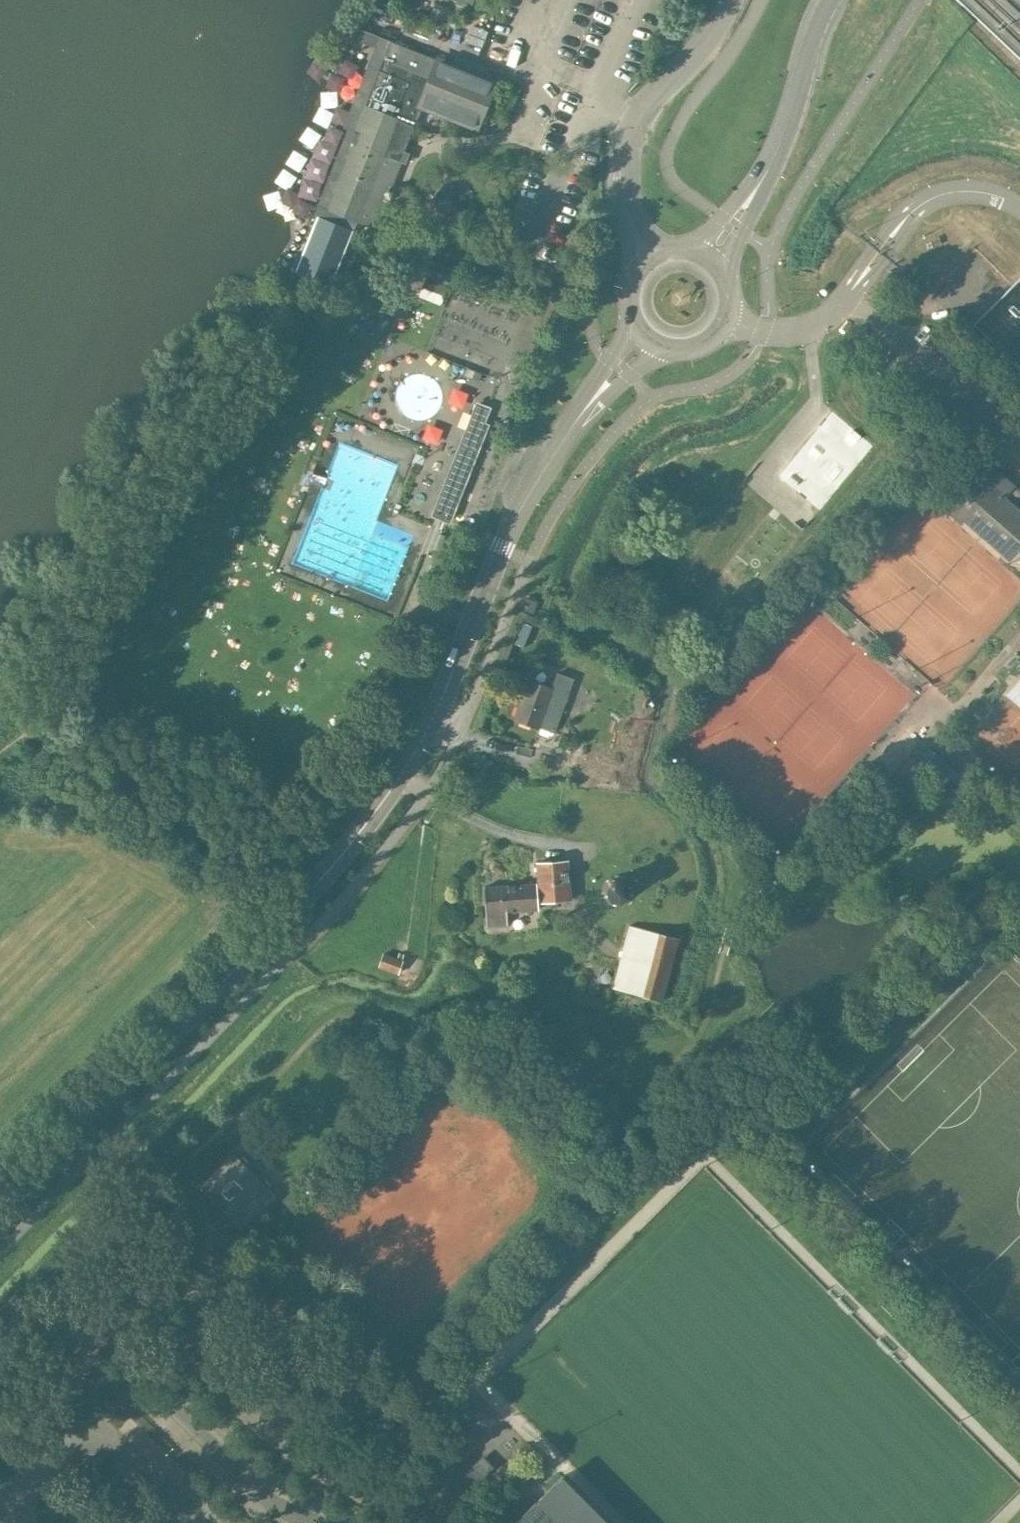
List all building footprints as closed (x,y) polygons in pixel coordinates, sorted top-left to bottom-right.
[(387,3),(408,13),(412,5),(402,0),(389,0),(387,3)] [(433,8),(430,15),(443,20),(446,13),(434,7),(433,8)] [(331,210),(327,220),(353,230),(357,220),(374,227),(384,200),(388,202),(394,189),(390,187),(400,161),(405,163),(409,153),(404,151),(414,126),(415,126),(423,106),(420,105),(438,60),(390,41),(383,59),(384,59),(355,132),(354,131),(350,142),(355,143),(329,209),(331,210)] [(438,60),(420,105),(423,106),(476,127),(494,82),(438,60)] [(435,194),(434,203),(439,212),(448,217),(458,214),(464,207),(465,198),(460,189),(452,185),(443,186),(435,194)] [(414,270),(451,285),(456,270),(420,256),(414,270)] [(426,278),(420,296),(441,304),(447,286),(426,278)] [(472,419),(435,515),(441,517),(451,521),(483,437),(488,425),(483,424),(489,409),(477,404),(472,419)] [(938,506),(941,509),(944,506),(961,521),(964,517),(1002,551),(1019,531),(1019,513),(1002,497),(1004,494),(1012,484),(1010,482),(1001,475),(981,457),(938,506)] [(537,602),(526,597),(521,608),(532,613),(537,602)] [(554,732),(573,679),(557,673),(551,688),(528,680),(514,719),(538,728),(538,726),(554,732)] [(540,902),(570,899),(567,860),(536,863),(540,902)] [(625,877),(621,875),(618,875),(614,875),(612,876),(607,879),(604,882),(603,884),(601,888),(601,891),(602,895),(603,899),(605,901),(607,903),(611,905),(616,907),(619,907),(622,906),(624,905),(627,904),(630,901),(632,897),(633,893),(633,889),(632,885),(629,880),(627,878),(625,877)] [(507,911),(538,909),(536,883),(483,887),(486,926),(508,924),(507,911)] [(662,1000),(678,937),(629,925),(613,987),(662,1000)] [(398,973),(402,960),(383,953),(379,966),(398,973)] [(234,1153),(200,1186),(242,1229),(276,1195),(234,1153)] [(898,1240),(896,1243),(904,1252),(907,1249),(898,1240)] [(844,1299),(840,1302),(853,1315),(857,1311),(844,1299)] [(958,1300),(955,1303),(963,1312),(966,1309),(958,1300)] [(881,1336),(878,1340),(890,1353),(894,1349),(881,1336)] [(464,1473),(475,1485),(494,1467),(482,1455),(464,1473)] [(562,1475),(514,1522),(610,1522),(562,1475)]
